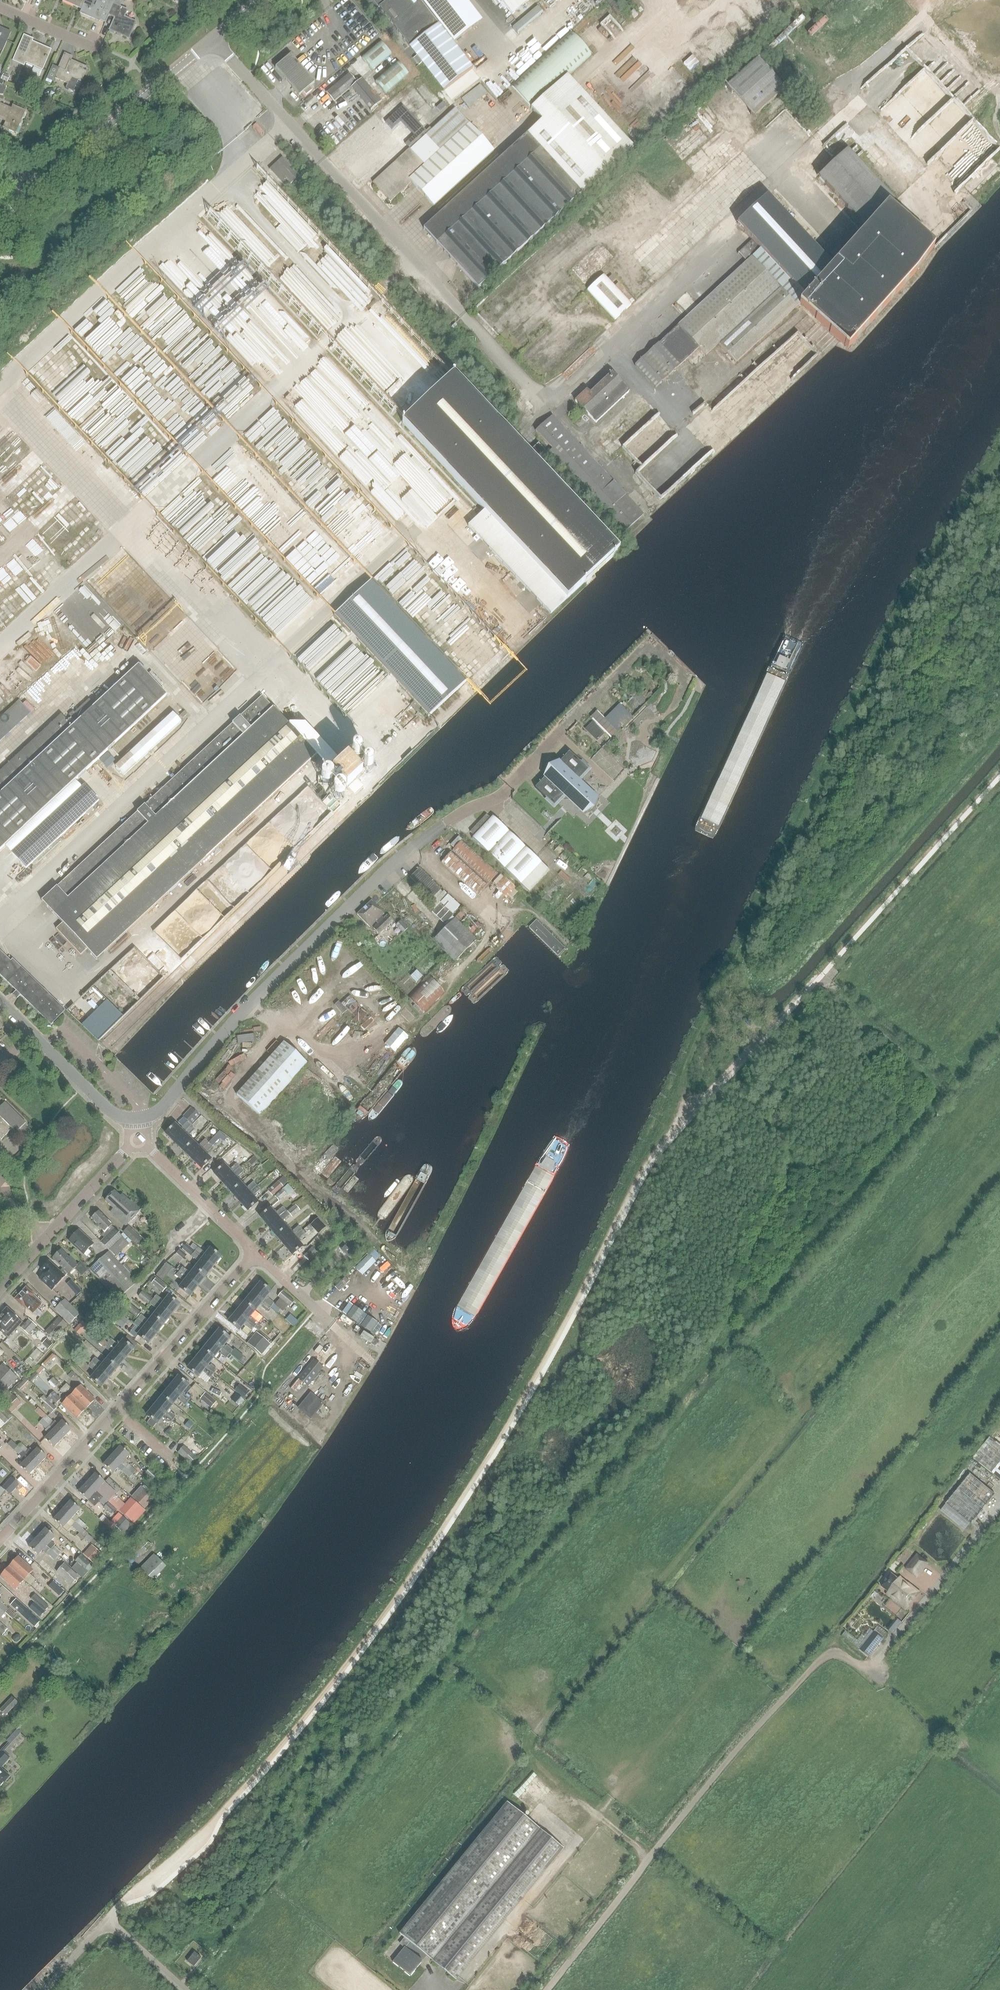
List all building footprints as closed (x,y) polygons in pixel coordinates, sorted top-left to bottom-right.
[(62,1),(81,9),(85,0),(63,0),(62,1)] [(81,9),(80,13),(99,22),(100,20),(105,22),(109,15),(115,0),(85,0),(81,9)] [(109,15),(115,18),(109,30),(129,39),(136,22),(124,17),(127,10),(120,7),(123,0),(115,0),(109,15)] [(410,46),(444,91),(473,69),(453,43),(477,24),(458,0),(373,0),(410,46)] [(512,14),(529,0),(500,0),(512,14)] [(541,5),(515,28),(520,34),(546,11),(541,5)] [(638,15),(633,10),(630,13),(634,18),(638,15)] [(10,33),(0,29),(0,46),(4,48),(10,33)] [(543,120),(528,134),(424,228),(479,288),(582,193),(633,147),(568,77),(592,54),(571,31),(511,86),(543,120)] [(42,70),(51,50),(31,42),(33,40),(24,36),(13,61),(24,66),(25,62),(34,66),(32,72),(39,75),(42,70)] [(362,59),(373,71),(392,54),(382,42),(362,59)] [(73,92),(78,81),(82,82),(88,68),(71,61),(72,57),(65,54),(58,69),(59,69),(55,78),(67,84),(65,88),(73,92)] [(276,68),(300,96),(315,83),(291,55),(276,68)] [(753,117),(784,90),(756,60),(726,87),(753,117)] [(376,81),(386,93),(409,73),(399,62),(376,81)] [(10,77),(4,74),(1,79),(7,82),(10,77)] [(358,83),(350,74),(327,93),(335,102),(358,83)] [(464,99),(473,108),(490,92),(482,83),(464,99)] [(434,206),(495,151),(456,108),(433,130),(404,99),(383,118),(410,148),(373,182),(391,201),(412,181),(434,206)] [(14,106),(12,109),(0,104),(1,102),(0,101),(0,117),(7,120),(4,128),(16,134),(26,111),(14,106)] [(665,337),(635,365),(656,387),(688,357),(699,347),(706,355),(718,343),(736,363),(799,305),(849,348),(917,271),(933,248),(889,207),(894,202),(847,151),(819,177),(867,229),(837,263),(834,259),(829,263),(768,196),(737,224),(752,241),(739,253),(747,262),(665,337)] [(300,175),(283,157),(270,169),(286,187),(300,175)] [(615,320),(631,304),(603,275),(587,290),(615,320)] [(348,337),(361,352),(372,342),(359,328),(348,337)] [(51,356),(34,368),(58,400),(82,382),(81,381),(85,379),(85,378),(94,371),(87,362),(80,367),(72,356),(58,366),(51,356)] [(454,373),(402,423),(486,513),(468,530),(551,614),(595,573),(612,557),(620,550),(458,378),(454,373)] [(587,389),(576,400),(597,422),(629,391),(622,384),(621,385),(611,374),(591,392),(587,389)] [(530,451),(536,458),(544,451),(538,444),(530,451)] [(194,475),(159,509),(342,699),(340,685),(338,687),(332,684),(338,674),(330,666),(341,648),(346,648),(345,634),(329,625),(326,596),(264,560),(262,545),(247,553),(248,561),(256,566),(260,573),(264,566),(269,569),(271,582),(257,583),(250,579),(252,577),(230,565),(228,545),(239,544),(238,530),(246,522),(200,475),(194,475)] [(418,712),(422,708),(429,716),(467,680),(372,580),(334,615),(390,674),(414,701),(410,704),(418,712)] [(0,771),(0,851),(5,846),(75,781),(78,778),(167,695),(159,687),(148,675),(139,665),(96,705),(95,706),(81,718),(76,723),(71,718),(68,721),(61,714),(0,771)] [(42,901),(63,924),(56,930),(80,955),(87,949),(97,960),(317,756),(263,697),(42,901)] [(34,711),(22,698),(0,719),(0,744),(34,711)] [(608,717),(601,709),(593,717),(613,736),(635,715),(623,703),(608,717)] [(73,710),(68,714),(76,722),(81,718),(76,712),(73,710)] [(182,722),(173,713),(115,767),(124,776),(182,722)] [(115,761),(108,752),(100,760),(107,768),(115,761)] [(545,777),(535,788),(554,806),(565,794),(581,810),(594,797),(577,781),(588,770),(569,752),(559,763),(559,762),(545,777)] [(348,759),(332,774),(347,790),(354,797),(364,788),(357,780),(363,775),(348,759)] [(100,801),(86,785),(12,853),(26,868),(100,801)] [(340,801),(335,795),(331,798),(328,795),(326,796),(334,805),(340,801)] [(269,872),(276,866),(270,866),(277,861),(272,856),(272,852),(274,850),(274,851),(280,858),(289,850),(294,850),(297,847),(287,835),(290,832),(284,833),(281,829),(284,829),(283,826),(287,823),(286,811),(245,845),(251,845),(251,848),(258,856),(252,861),(256,865),(254,866),(260,872),(269,872)] [(520,881),(540,859),(492,813),(489,816),(485,812),(469,829),(473,833),(471,836),(520,881)] [(462,841),(452,851),(488,884),(498,873),(462,841)] [(451,852),(442,863),(478,896),(487,885),(451,852)] [(441,890),(420,868),(410,877),(432,899),(441,890)] [(504,873),(495,883),(513,899),(522,889),(504,873)] [(452,914),(460,906),(444,892),(433,904),(437,907),(432,912),(445,924),(453,915),(452,914)] [(374,928),(380,935),(394,922),(388,915),(384,919),(382,916),(384,914),(372,902),(358,915),(370,928),(378,920),(380,923),(374,928)] [(578,948),(545,917),(531,932),(564,964),(578,948)] [(477,940),(455,919),(434,940),(455,961),(477,940)] [(408,928),(401,920),(395,925),(403,933),(408,928)] [(14,992),(19,996),(21,993),(53,1022),(66,1008),(12,957),(10,960),(1,952),(0,953),(0,973),(17,989),(14,992)] [(416,982),(422,976),(418,971),(411,977),(416,982)] [(424,1013),(445,991),(429,976),(408,997),(424,1013)] [(101,1040),(127,1017),(98,984),(72,1008),(101,1040)] [(721,995),(726,998),(729,991),(724,989),(721,995)] [(377,1021),(361,1005),(351,994),(334,1011),(346,1022),(348,1020),(363,1035),(377,1021)] [(119,1002),(125,1008),(131,1001),(127,996),(121,1001),(117,997),(113,1000),(117,1004),(119,1002)] [(391,1017),(384,1025),(388,1028),(384,1033),(390,1039),(401,1026),(391,1017)] [(259,1116),(307,1063),(284,1042),(236,1095),(259,1116)] [(2,1140),(12,1129),(16,1132),(26,1123),(5,1102),(0,1107),(0,1138),(2,1140)] [(192,1124),(200,1115),(191,1107),(183,1116),(192,1124)] [(187,1123),(189,1121),(184,1117),(178,1124),(182,1128),(187,1123)] [(191,1127),(187,1123),(182,1128),(183,1130),(181,1131),(175,1125),(166,1134),(174,1143),(191,1127)] [(219,1132),(212,1125),(207,1130),(215,1137),(219,1132)] [(194,1130),(191,1127),(174,1143),(183,1151),(192,1142),(186,1136),(187,1134),(189,1135),(194,1130)] [(183,1151),(193,1161),(208,1144),(205,1140),(199,1146),(200,1147),(199,1149),(192,1142),(183,1151)] [(207,1153),(212,1148),(208,1144),(193,1161),(201,1169),(210,1160),(204,1154),(206,1152),(207,1153)] [(257,1160),(254,1157),(248,1162),(251,1166),(257,1160)] [(231,1169),(233,1171),(230,1173),(224,1165),(214,1174),(222,1183),(240,1168),(236,1164),(231,1169)] [(222,1183),(231,1193),(241,1184),(235,1177),(237,1175),(238,1177),(243,1172),(240,1168),(222,1183)] [(283,1186),(278,1181),(268,1191),(273,1196),(283,1186)] [(231,1193),(240,1202),(256,1187),(253,1183),(248,1187),(249,1189),(247,1191),(241,1184),(231,1193)] [(257,1202),(251,1196),(253,1194),(254,1195),(260,1190),(256,1187),(240,1202),(248,1211),(257,1202)] [(275,1196),(279,1201),(286,1194),(282,1190),(275,1196)] [(141,1210),(130,1200),(129,1201),(122,1195),(120,1198),(115,1192),(106,1202),(113,1209),(111,1212),(126,1226),(141,1210)] [(300,1211),(295,1205),(287,1212),(292,1217),(300,1211)] [(268,1227),(286,1212),(282,1208),(277,1213),(278,1214),(276,1216),(270,1209),(260,1217),(268,1227)] [(123,1239),(111,1227),(112,1226),(99,1212),(91,1220),(104,1233),(101,1235),(104,1238),(100,1242),(109,1252),(123,1239)] [(268,1227),(277,1237),(287,1229),(280,1221),(282,1219),(283,1220),(289,1215),(286,1212),(268,1227)] [(318,1218),(310,1225),(318,1234),(326,1227),(318,1218)] [(143,1239),(129,1226),(123,1232),(137,1245),(143,1239)] [(277,1237),(285,1246),(301,1231),(299,1227),(293,1232),(294,1233),(292,1235),(287,1229),(277,1237)] [(83,1255),(93,1245),(78,1231),(69,1241),(83,1255)] [(305,1235),(301,1231),(285,1246),(292,1255),(302,1247),(296,1240),(298,1238),(299,1240),(305,1235)] [(195,1250),(186,1243),(182,1249),(190,1256),(195,1250)] [(346,1245),(341,1249),(349,1258),(353,1254),(346,1245)] [(308,1260),(316,1252),(312,1248),(304,1256),(308,1260)] [(187,1255),(180,1249),(176,1253),(183,1259),(187,1255)] [(205,1257),(203,1255),(204,1253),(198,1249),(195,1253),(213,1267),(221,1257),(210,1249),(205,1257)] [(88,1270),(80,1262),(78,1265),(70,1257),(69,1258),(61,1251),(53,1259),(68,1275),(75,1269),(82,1276),(88,1270)] [(89,1270),(116,1300),(137,1282),(109,1252),(89,1270)] [(205,1277),(213,1267),(195,1253),(192,1257),(197,1261),(199,1260),(201,1261),(195,1269),(205,1277)] [(375,1262),(368,1255),(356,1267),(363,1274),(375,1262)] [(64,1277),(48,1263),(41,1271),(45,1273),(40,1279),(52,1290),(64,1277)] [(166,1263),(163,1268),(169,1272),(173,1268),(166,1263)] [(197,1287),(205,1277),(195,1269),(190,1276),(187,1274),(188,1273),(183,1269),(180,1273),(197,1287)] [(197,1287),(180,1273),(177,1277),(182,1281),(183,1279),(186,1281),(180,1288),(190,1296),(197,1287)] [(151,1285),(162,1293),(166,1288),(155,1280),(151,1285)] [(271,1292),(260,1283),(253,1293),(270,1308),(276,1312),(279,1309),(268,1299),(267,1301),(265,1299),(271,1292)] [(35,1298),(35,1297),(25,1288),(15,1299),(25,1309),(26,1307),(32,1313),(41,1303),(35,1298)] [(78,1288),(73,1292),(77,1296),(82,1292),(78,1288)] [(148,1305),(153,1298),(143,1291),(138,1297),(148,1305)] [(267,1312),(270,1308),(253,1293),(245,1302),(255,1311),(261,1304),(263,1305),(261,1307),(267,1312)] [(279,1297),(290,1306),(293,1302),(283,1293),(279,1297)] [(156,1297),(153,1301),(171,1315),(179,1305),(169,1297),(163,1304),(161,1303),(162,1301),(156,1297)] [(55,1309),(69,1324),(80,1314),(65,1299),(55,1309)] [(154,1316),(164,1325),(171,1315),(153,1301),(150,1305),(156,1309),(157,1307),(160,1309),(154,1316)] [(245,1302),(236,1312),(254,1327),(257,1323),(252,1319),(250,1320),(248,1318),(255,1311),(245,1302)] [(137,1318),(141,1314),(130,1305),(126,1310),(137,1318)] [(1,1330),(0,1332),(0,1333),(7,1339),(22,1323),(6,1308),(0,1315),(0,1329),(1,1330)] [(104,1319),(92,1308),(84,1316),(96,1328),(104,1319)] [(251,1331),(254,1327),(236,1312),(228,1322),(238,1330),(243,1325),(245,1327),(245,1326),(251,1331)] [(289,1319),(296,1325),(301,1320),(293,1314),(289,1319)] [(141,1316),(138,1320),(155,1335),(164,1325),(154,1316),(148,1324),(145,1322),(146,1321),(141,1316)] [(37,1326),(28,1319),(20,1327),(29,1335),(37,1326)] [(73,1328),(78,1333),(87,1325),(81,1319),(73,1328)] [(139,1335),(138,1336),(148,1344),(155,1335),(138,1320),(134,1324),(136,1325),(133,1329),(139,1335)] [(45,1331),(54,1340),(62,1331),(53,1323),(45,1331)] [(220,1330),(212,1340),(229,1355),(233,1351),(227,1346),(226,1348),(224,1346),(230,1339),(220,1330)] [(271,1344),(256,1332),(247,1343),(262,1355),(271,1344)] [(48,1340),(43,1345),(48,1349),(52,1344),(48,1340)] [(111,1340),(108,1344),(124,1360),(133,1350),(124,1341),(118,1348),(115,1346),(116,1345),(111,1340)] [(212,1340),(205,1348),(204,1349),(214,1358),(219,1351),(221,1353),(220,1354),(226,1359),(229,1356),(229,1355),(212,1340)] [(124,1360),(108,1344),(104,1348),(110,1353),(111,1351),(113,1353),(107,1360),(117,1369),(124,1360)] [(207,1366),(214,1358),(204,1349),(196,1359),(213,1374),(217,1371),(211,1366),(209,1367),(207,1366)] [(243,1357),(234,1349),(229,1355),(238,1363),(239,1362),(243,1357)] [(95,1359),(91,1363),(108,1379),(117,1369),(107,1360),(101,1367),(99,1365),(100,1364),(95,1359)] [(210,1378),(213,1374),(196,1359),(188,1368),(198,1377),(204,1370),(206,1372),(204,1373),(210,1378)] [(313,1360),(298,1378),(308,1386),(323,1368),(313,1360)] [(101,1387),(108,1379),(91,1363),(88,1367),(93,1372),(95,1370),(97,1372),(91,1379),(101,1387)] [(16,1379),(2,1365),(0,1367),(0,1391),(2,1393),(16,1379)] [(56,1382),(59,1380),(48,1369),(45,1372),(56,1382)] [(36,1372),(30,1379),(33,1382),(39,1375),(36,1372)] [(179,1377),(171,1387),(188,1401),(191,1398),(187,1394),(192,1388),(179,1377)] [(18,1388),(22,1391),(30,1383),(26,1379),(18,1388)] [(239,1384),(234,1390),(244,1398),(249,1392),(239,1384)] [(85,1410),(94,1400),(80,1386),(71,1396),(85,1410)] [(171,1387),(164,1395),(174,1403),(179,1397),(181,1399),(180,1401),(185,1405),(188,1401),(171,1387)] [(54,1392),(48,1397),(55,1405),(61,1399),(54,1392)] [(205,1392),(200,1399),(211,1408),(217,1402),(205,1392)] [(236,1393),(231,1400),(240,1407),(245,1401),(236,1393)] [(297,1409),(311,1420),(324,1404),(311,1393),(297,1409)] [(12,1414),(21,1403),(11,1394),(2,1405),(12,1414)] [(166,1412),(174,1403),(164,1395),(155,1406),(173,1421),(176,1417),(170,1412),(169,1414),(166,1412)] [(76,1419),(85,1410),(71,1396),(62,1405),(76,1419)] [(48,1400),(42,1406),(51,1414),(56,1409),(48,1400)] [(165,1419),(164,1420),(169,1425),(173,1421),(155,1406),(147,1416),(156,1424),(163,1417),(165,1419)] [(13,1417),(3,1407),(0,1410),(0,1419),(5,1424),(13,1417)] [(39,1408),(35,1412),(43,1419),(46,1416),(39,1408)] [(46,1416),(43,1419),(62,1439),(71,1431),(62,1422),(58,1426),(54,1422),(53,1423),(46,1416)] [(53,1448),(62,1439),(43,1419),(39,1423),(50,1434),(45,1439),(53,1448)] [(189,1420),(185,1425),(189,1429),(194,1424),(189,1420)] [(24,1454),(25,1453),(29,1458),(37,1467),(46,1458),(37,1449),(34,1452),(30,1448),(28,1451),(21,1444),(18,1447),(24,1454)] [(18,1447),(14,1451),(25,1462),(20,1467),(29,1475),(37,1467),(29,1458),(25,1453),(24,1454),(18,1447)] [(125,1468),(133,1475),(136,1471),(129,1464),(131,1462),(126,1458),(129,1455),(120,1447),(112,1456),(121,1464),(125,1468)] [(189,1465),(195,1459),(184,1447),(177,1453),(189,1465)] [(129,1478),(133,1475),(125,1468),(121,1464),(112,1456),(104,1464),(113,1473),(118,1467),(129,1478)] [(991,1474),(999,1481),(999,1463),(991,1474)] [(157,1475),(150,1468),(145,1472),(153,1480),(157,1475)] [(87,1484),(96,1492),(97,1491),(101,1495),(100,1496),(107,1502),(111,1498),(104,1492),(109,1487),(95,1474),(87,1484)] [(994,1494),(970,1474),(946,1504),(970,1524),(994,1494)] [(2,1487),(10,1495),(20,1485),(12,1477),(2,1487)] [(87,1484),(79,1493),(95,1507),(99,1502),(104,1506),(107,1502),(100,1496),(101,1495),(97,1491),(96,1492),(87,1484)] [(141,1485),(131,1496),(145,1508),(155,1497),(141,1485)] [(119,1511),(134,1524),(145,1511),(131,1498),(119,1511)] [(70,1502),(62,1511),(71,1519),(80,1510),(70,1502)] [(79,1534),(83,1530),(76,1523),(71,1519),(62,1511),(54,1520),(67,1532),(72,1527),(79,1534)] [(122,1516),(114,1524),(123,1532),(125,1530),(130,1524),(122,1516)] [(86,1526),(79,1520),(76,1523),(83,1530),(86,1526)] [(58,1557),(61,1553),(54,1547),(56,1545),(52,1541),(55,1538),(45,1529),(37,1538),(46,1547),(51,1551),(58,1557)] [(55,1561),(58,1557),(51,1551),(46,1547),(37,1538),(30,1547),(39,1555),(42,1552),(46,1556),(47,1554),(55,1561)] [(85,1556),(94,1564),(102,1555),(93,1547),(85,1556)] [(152,1581),(166,1566),(153,1554),(139,1569),(152,1581)] [(75,1562),(76,1562),(71,1568),(81,1578),(87,1572),(84,1570),(90,1563),(82,1555),(75,1562)] [(927,1563),(917,1556),(907,1568),(917,1576),(927,1563)] [(18,1557),(9,1567),(24,1581),(33,1571),(18,1557)] [(79,1576),(65,1563),(56,1572),(71,1585),(79,1576)] [(15,1590),(24,1581),(9,1567),(0,1577),(15,1590)] [(899,1579),(892,1574),(881,1586),(888,1592),(887,1593),(905,1608),(918,1592),(900,1578),(899,1579)] [(58,1596),(63,1591),(60,1588),(55,1593),(58,1596)] [(31,1599),(34,1603),(45,1612),(49,1607),(35,1594),(31,1599)] [(16,1599),(10,1605),(34,1627),(40,1620),(16,1599)] [(6,1614),(9,1610),(1,1604),(3,1602),(0,1600),(0,1609),(6,1614)] [(34,1603),(30,1608),(40,1617),(45,1612),(34,1603)] [(896,1632),(903,1620),(898,1617),(891,1629),(896,1632)] [(3,1635),(8,1630),(0,1622),(0,1633),(3,1635)] [(883,1639),(874,1631),(860,1649),(870,1657),(883,1639)] [(18,1703),(12,1697),(0,1710),(6,1716),(18,1703)] [(11,1743),(21,1732),(15,1726),(5,1737),(11,1743)] [(2,1751),(0,1752),(0,1787),(5,1781),(2,1777),(6,1772),(1,1767),(10,1758),(2,1751)] [(400,1933),(410,1942),(393,1962),(410,1976),(427,1956),(456,1979),(563,1848),(507,1802),(400,1933)] [(187,1962),(194,1967),(201,1958),(195,1953),(187,1962)]
